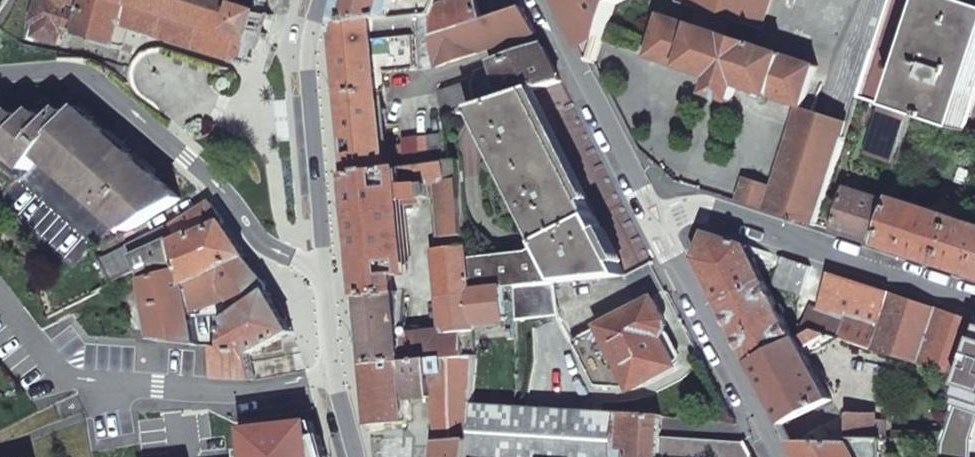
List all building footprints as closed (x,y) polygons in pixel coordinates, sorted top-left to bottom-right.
[(31,22),(36,24),(34,33),(60,41),(64,30),(70,32),(72,26),(79,28),(77,33),(100,41),(122,48),(130,25),(247,63),(246,64),(252,66),(254,62),(252,61),(258,44),(260,45),(262,37),(269,39),(278,14),(271,12),(273,4),(271,3),(272,0),(38,0),(31,22)] [(341,17),(387,29),(415,19),(428,14),(431,35),(482,22),(476,0),(454,0),(437,3),(438,0),(346,0),(341,17)] [(597,64),(617,1),(620,0),(565,0),(597,64)] [(674,1),(702,10),(739,21),(765,29),(774,0),(674,0),(674,1)] [(929,6),(897,107),(913,112),(967,130),(974,104),(974,0),(910,0),(929,6)] [(739,21),(702,10),(698,25),(734,37),(739,21)] [(537,32),(527,11),(482,22),(431,35),(428,14),(415,19),(421,67),(436,66),(537,32)] [(739,87),(804,108),(818,64),(734,37),(698,25),(660,13),(647,56),(712,78),(708,95),(734,104),(739,87)] [(336,31),(349,174),(448,158),(445,133),(430,134),(431,152),(421,153),(420,135),(405,136),(406,142),(385,143),(379,70),(421,67),(415,19),(387,29),(341,17),(336,31)] [(529,89),(561,79),(544,45),(495,58),(506,96),(529,89)] [(443,116),(474,107),(471,80),(439,90),(443,116)] [(474,107),(528,217),(558,278),(625,271),(529,89),(506,96),(474,107)] [(913,112),(897,107),(884,102),(869,153),(897,163),(913,112)] [(130,226),(185,194),(81,104),(73,114),(61,105),(49,119),(35,107),(25,118),(14,109),(0,126),(0,140),(7,147),(0,155),(0,160),(17,175),(42,149),(130,226)] [(850,123),(804,108),(799,122),(846,137),(850,123)] [(817,226),(846,137),(799,122),(797,121),(768,210),(817,226)] [(974,278),(974,156),(964,191),(939,266),(974,278)] [(349,174),(360,294),(404,290),(402,273),(408,272),(402,199),(439,193),(440,202),(432,202),(435,232),(466,230),(460,157),(448,158),(349,174)] [(746,181),(740,201),(765,209),(771,189),(746,181)] [(895,199),(880,247),(939,266),(964,191),(936,182),(930,202),(927,201),(924,208),(895,199)] [(846,187),(833,231),(871,244),(885,200),(846,187)] [(103,257),(116,279),(132,271),(179,248),(177,236),(198,233),(201,235),(225,220),(211,199),(173,223),(172,223),(136,239),(103,257)] [(555,278),(558,278),(528,217),(518,235),(467,239),(471,285),(500,283),(513,281),(555,278)] [(216,273),(246,256),(248,255),(225,220),(201,235),(198,233),(177,236),(179,248),(132,271),(136,277),(143,274),(145,282),(182,260),(186,281),(188,288),(216,273)] [(697,256),(721,304),(767,282),(767,280),(748,243),(710,231),(697,256)] [(435,242),(438,288),(471,285),(467,239),(435,242)] [(790,288),(798,260),(782,255),(774,283),(790,288)] [(236,302),(239,306),(271,288),(267,281),(246,256),(216,273),(188,288),(192,308),(222,310),(236,302)] [(157,337),(158,338),(199,340),(192,308),(188,288),(186,281),(182,260),(145,282),(157,337)] [(790,288),(803,292),(812,265),(798,260),(790,288)] [(874,347),(892,291),(832,271),(821,310),(810,306),(801,336),(815,328),(820,329),(842,337),(874,347)] [(555,278),(513,281),(515,315),(558,312),(555,278)] [(721,304),(751,361),(796,338),(767,282),(721,304)] [(435,354),(477,351),(474,318),(503,315),(500,283),(471,285),(438,288),(441,321),(407,324),(404,290),(360,294),(366,360),(435,354)] [(254,353),(295,329),(271,288),(239,306),(224,314),(226,342),(220,343),(218,375),(256,376),(254,353)] [(974,343),(974,319),(892,291),(874,347),(964,377),(974,343)] [(653,297),(572,339),(596,385),(633,387),(676,365),(662,336),(666,333),(667,330),(668,327),(667,323),(653,297)] [(751,361),(783,424),(832,399),(810,353),(842,337),(820,329),(815,328),(801,336),(796,338),(751,361)] [(475,400),(519,403),(520,385),(491,382),(493,349),(477,351),(476,386),(475,400)] [(366,360),(371,423),(409,424),(409,395),(438,396),(437,384),(476,386),(477,351),(435,354),(366,360)] [(473,427),(475,400),(476,386),(437,384),(438,396),(442,440),(444,441),(445,427),(473,427)] [(499,456),(624,456),(628,410),(519,403),(475,400),(473,427),(471,455),(477,455),(499,456)] [(749,441),(662,435),(664,413),(628,410),(624,456),(757,456),(749,441)] [(882,435),(885,435),(885,413),(849,410),(815,421),(820,439),(849,438),(849,433),(882,435)] [(953,411),(951,420),(945,439),(944,456),(974,456),(974,418),(953,411)] [(899,436),(945,439),(951,420),(900,417),(899,436)] [(252,429),(253,456),(324,456),(320,424),(252,429)] [(471,455),(473,427),(445,427),(444,441),(442,440),(440,456),(471,456),(471,455)] [(820,439),(792,440),(800,456),(882,456),(882,435),(849,433),(849,438),(820,439)]
